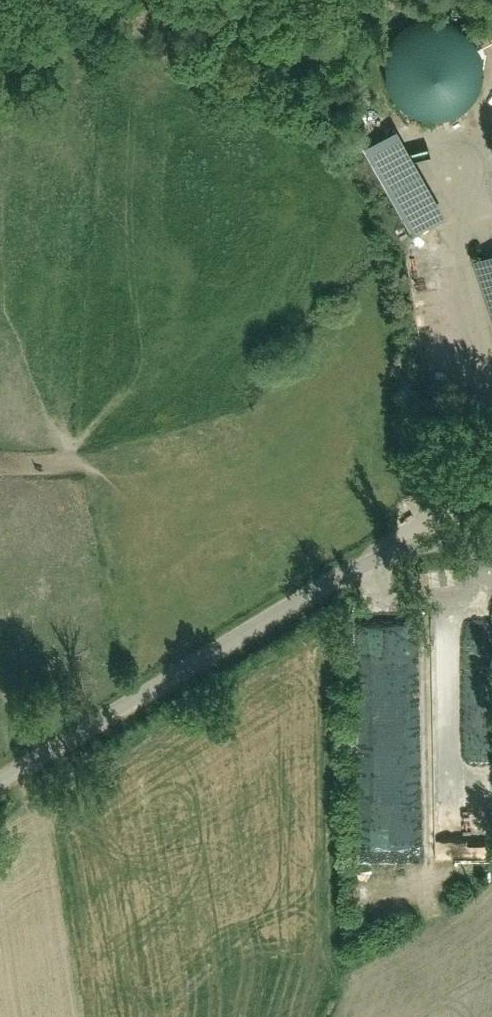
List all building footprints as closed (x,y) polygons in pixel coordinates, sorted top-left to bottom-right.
[(416,222),(449,204),(413,139),(380,157),(416,222)] [(472,262),(491,319),(491,255),(472,262)]
